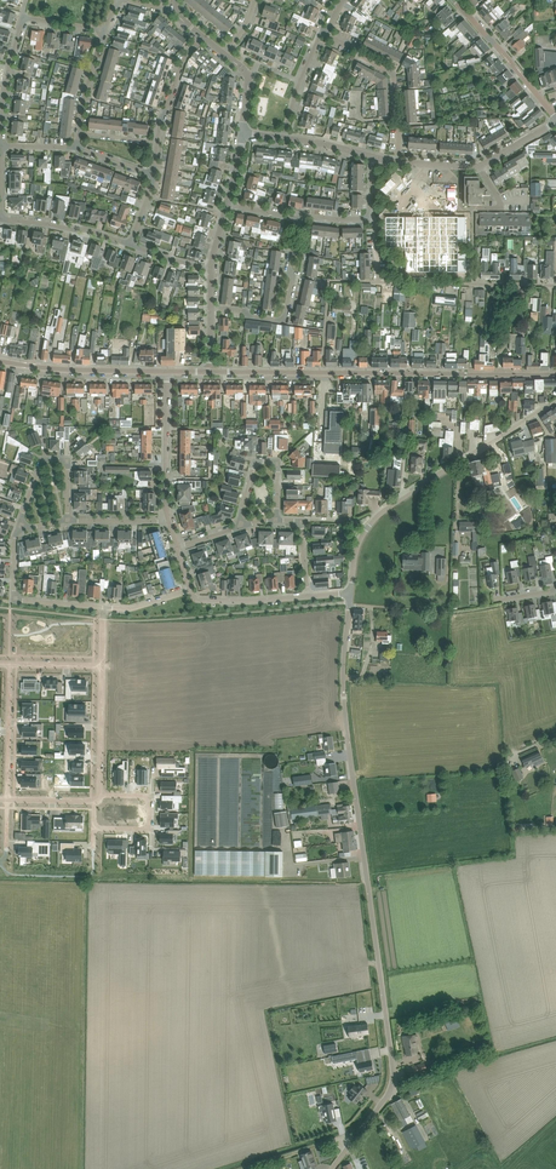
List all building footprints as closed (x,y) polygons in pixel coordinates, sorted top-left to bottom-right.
[(197,10),(204,1),(203,0),(195,0),(191,5),(197,10)] [(355,13),(363,17),(365,14),(362,12),(365,6),(356,0),(355,0),(353,3),(354,3),(352,6),(357,9),(355,13)] [(365,6),(368,9),(374,0),(356,0),(365,6)] [(484,18),(494,8),(490,3),(492,1),(491,0),(488,0),(486,2),(480,7),(482,10),(479,12),(481,15),(480,15),(483,18),(483,17),(484,18)] [(197,10),(203,15),(210,6),(204,1),(197,10)] [(270,7),(266,6),(262,16),(271,19),(271,21),(270,21),(268,28),(277,31),(279,24),(275,23),(277,15),(275,14),(278,6),(272,4),(270,7)] [(432,11),(433,11),(436,14),(442,7),(438,4),(432,11)] [(127,15),(127,17),(138,20),(140,13),(146,15),(147,10),(129,5),(128,9),(130,10),(129,15),(127,15)] [(203,15),(208,20),(216,11),(210,6),(203,15)] [(310,6),(307,12),(318,17),(320,13),(319,13),(320,10),(310,6)] [(436,16),(439,19),(446,28),(454,20),(450,16),(453,13),(447,6),(436,16)] [(503,15),(506,19),(518,9),(515,6),(503,15)] [(494,8),(484,18),(483,19),(486,22),(487,21),(489,23),(490,23),(492,25),(501,17),(494,9),(494,8)] [(208,20),(214,25),(222,15),(225,12),(224,12),(222,10),(219,13),(216,11),(208,20)] [(0,16),(0,17),(0,25),(7,27),(8,24),(13,25),(16,15),(6,12),(2,11),(0,16)] [(301,17),(299,20),(302,21),(304,22),(307,24),(309,21),(314,23),(315,21),(316,21),(318,17),(307,12),(304,19),(301,17)] [(345,17),(343,20),(354,25),(357,19),(360,21),(363,17),(355,13),(352,17),(346,15),(345,17)] [(214,25),(220,29),(228,20),(222,15),(214,25)] [(122,25),(121,27),(133,31),(135,24),(141,25),(142,21),(138,20),(127,17),(124,16),(123,20),(125,21),(123,26),(122,25)] [(154,33),(158,28),(165,20),(160,16),(153,24),(155,26),(151,31),(154,33)] [(302,21),(299,20),(294,18),(295,18),(292,17),(291,20),(293,21),(293,22),(298,24),(297,26),(300,28),(299,31),(310,36),(311,32),(310,32),(311,29),(302,25),(304,22),(302,21)] [(495,28),(500,34),(510,25),(505,19),(501,23),(501,22),(495,28)] [(158,28),(156,31),(161,35),(168,26),(170,24),(165,20),(158,28)] [(228,20),(220,29),(226,34),(234,25),(228,20)] [(354,25),(343,20),(341,24),(342,25),(341,27),(345,28),(343,32),(358,38),(359,35),(355,33),(357,27),(354,25)] [(455,34),(459,38),(471,28),(465,21),(458,26),(455,22),(449,27),(449,28),(443,33),(446,37),(454,31),(456,33),(455,34)] [(532,23),(524,30),(525,32),(527,30),(529,32),(533,29),(532,23)] [(513,34),(516,38),(524,30),(521,26),(515,31),(510,25),(500,34),(506,40),(513,34)] [(117,36),(116,38),(126,41),(128,41),(129,37),(131,38),(132,35),(135,36),(137,32),(133,31),(121,27),(119,26),(117,31),(120,31),(118,36),(117,36)] [(161,35),(159,37),(164,40),(166,38),(173,29),(168,26),(161,35)] [(471,28),(459,38),(458,39),(462,43),(463,42),(465,45),(470,42),(477,35),(471,28)] [(5,31),(0,29),(0,40),(8,42),(11,32),(5,31)] [(166,38),(171,42),(177,33),(173,29),(166,38)] [(524,30),(516,38),(509,43),(512,47),(512,46),(518,53),(526,46),(522,42),(529,35),(525,32),(524,30)] [(31,40),(37,41),(36,50),(42,51),(43,42),(45,31),(41,31),(40,32),(32,31),(31,40)] [(51,48),(58,49),(60,38),(56,38),(57,35),(52,34),(53,32),(49,32),(49,33),(47,44),(51,44),(51,48)] [(171,42),(175,46),(182,37),(177,33),(171,42)] [(67,50),(73,51),(74,43),(71,43),(72,35),(64,34),(64,40),(63,45),(67,46),(67,50)] [(408,42),(406,45),(412,48),(417,37),(412,34),(410,38),(408,42)] [(296,42),(304,46),(306,40),(298,36),(296,42)] [(363,44),(369,47),(374,39),(368,36),(363,44)] [(74,56),(80,57),(80,55),(85,56),(86,48),(90,48),(92,39),(81,37),(80,44),(76,43),(74,56)] [(111,44),(110,48),(120,51),(128,54),(129,49),(124,48),(126,41),(116,38),(113,37),(114,37),(113,39),(115,40),(113,45),(111,44)] [(182,37),(175,46),(180,50),(187,41),(182,37)] [(245,49),(253,52),(258,41),(250,38),(245,49)] [(369,47),(375,51),(380,42),(374,39),(369,47)] [(490,50),(481,39),(475,44),(473,46),(482,57),(490,50)] [(253,52),(261,56),(266,45),(258,41),(253,52)] [(269,59),(275,45),(276,44),(271,41),(269,46),(266,45),(261,56),(269,59)] [(375,51),(381,54),(385,45),(380,42),(375,51)] [(158,54),(160,51),(158,49),(159,48),(158,48),(155,45),(152,49),(151,51),(158,54)] [(269,59),(277,63),(282,52),(279,50),(280,47),(275,45),(269,59)] [(381,54),(387,57),(391,48),(385,45),(381,54)] [(465,52),(468,50),(465,46),(455,55),(458,58),(465,52)] [(277,63),(285,66),(290,55),(293,49),(288,47),(286,53),(282,52),(277,63)] [(110,48),(108,55),(118,58),(120,51),(110,48)] [(387,57),(393,60),(397,51),(391,48),(387,57)] [(543,51),(543,48),(535,49),(536,68),(537,68),(538,70),(535,71),(537,75),(538,75),(539,75),(540,77),(539,77),(543,88),(549,86),(550,88),(555,86),(555,53),(543,51)] [(325,51),(323,56),(335,60),(337,54),(341,56),(342,52),(334,49),(333,52),(327,49),(326,52),(325,51)] [(194,65),(196,63),(195,63),(204,52),(202,50),(200,52),(197,50),(190,58),(188,61),(190,62),(189,62),(189,63),(190,64),(191,65),(192,64),(194,65)] [(397,51),(393,60),(399,63),(403,54),(397,51)] [(195,63),(196,63),(200,67),(201,67),(208,58),(205,56),(207,54),(204,52),(195,63)] [(24,60),(23,64),(34,67),(35,63),(37,64),(38,61),(41,62),(42,59),(30,55),(30,58),(25,57),(24,59),(23,60),(24,60)] [(108,55),(106,61),(116,64),(118,58),(108,55)] [(290,55),(285,66),(293,70),(298,59),(290,55)] [(157,59),(156,61),(156,62),(172,67),(173,64),(171,64),(172,60),(159,56),(158,58),(157,59)] [(327,64),(325,69),(333,73),(336,68),(332,66),(335,60),(323,56),(322,59),(323,59),(322,62),(327,64)] [(414,58),(413,59),(407,56),(402,66),(408,69),(417,63),(420,61),(414,58)] [(490,56),(484,61),(493,71),(496,75),(500,73),(502,72),(506,68),(499,59),(495,62),(490,56)] [(466,59),(467,65),(475,64),(480,62),(479,57),(475,58),(474,57),(466,59)] [(205,71),(215,60),(212,58),(211,60),(208,58),(201,67),(200,67),(203,69),(201,71),(202,72),(203,74),(205,71)] [(215,60),(205,71),(211,76),(212,74),(217,74),(219,72),(223,67),(220,64),(218,66),(215,64),(217,62),(215,60)] [(408,69),(408,75),(420,75),(419,68),(421,68),(420,60),(420,61),(417,63),(408,69)] [(106,61),(105,67),(114,70),(116,64),(106,61)] [(153,67),(155,68),(168,72),(169,69),(171,69),(172,67),(156,62),(156,61),(155,61),(153,67)] [(353,72),(359,75),(364,66),(358,63),(353,72)] [(27,73),(26,76),(33,77),(35,78),(38,68),(34,67),(23,64),(21,71),(27,73)] [(359,75),(365,78),(369,69),(364,66),(359,75)] [(73,67),(72,74),(81,77),(83,70),(73,67)] [(105,67),(103,74),(113,77),(114,70),(105,67)] [(157,71),(155,74),(168,79),(169,76),(167,76),(168,72),(155,68),(153,67),(152,70),(154,71),(154,70),(157,71)] [(224,68),(217,76),(224,77),(223,83),(223,84),(237,85),(237,82),(234,82),(235,78),(230,78),(231,73),(224,68)] [(316,73),(314,77),(325,82),(329,83),(333,73),(325,69),(323,74),(318,71),(317,73),(316,73)] [(371,81),(375,72),(369,69),(365,78),(371,81)] [(503,84),(513,76),(508,70),(498,78),(503,84)] [(371,81),(377,84),(387,77),(381,74),(380,75),(378,74),(379,73),(376,71),(375,72),(371,81)] [(151,73),(149,79),(151,79),(164,84),(165,80),(167,81),(168,79),(155,74),(151,73)] [(72,74),(70,80),(80,83),(81,77),(72,74)] [(101,80),(102,81),(102,80),(111,83),(113,77),(103,74),(101,80)] [(18,86),(29,87),(32,88),(33,81),(33,77),(26,76),(25,80),(19,79),(18,80),(17,82),(18,82),(18,86)] [(317,88),(316,91),(325,94),(326,94),(331,84),(329,83),(325,82),(314,77),(312,81),(313,81),(312,84),(316,85),(316,87),(315,87),(317,88)] [(377,84),(378,91),(387,90),(388,90),(388,87),(386,87),(386,85),(388,85),(387,77),(377,84)] [(153,83),(151,86),(164,90),(165,88),(163,87),(164,84),(151,79),(149,79),(148,81),(153,83)] [(70,80),(68,86),(78,89),(80,83),(70,80)] [(102,81),(100,87),(110,90),(112,83),(111,83),(102,80),(102,81)] [(511,89),(505,94),(504,92),(500,96),(504,102),(509,98),(510,100),(524,90),(517,81),(509,87),(511,89)] [(182,87),(181,90),(193,94),(195,91),(197,91),(198,89),(185,84),(183,88),(182,87)] [(223,84),(222,90),(233,92),(234,88),(236,88),(237,85),(223,84)] [(20,93),(19,97),(31,98),(31,91),(32,88),(29,87),(18,86),(17,93),(20,93)] [(68,86),(66,93),(74,95),(76,96),(78,89),(68,86)] [(148,89),(147,91),(160,95),(161,92),(163,93),(164,90),(151,86),(150,89),(148,89)] [(100,87),(98,93),(108,96),(110,90),(100,87)] [(182,93),(181,96),(194,101),(195,98),(192,97),(193,94),(181,90),(180,92),(182,93)] [(222,90),(221,97),(235,98),(236,95),(233,95),(233,92),(222,90)] [(149,94),(148,98),(160,102),(161,100),(159,99),(160,95),(147,91),(146,94),(149,94)] [(307,96),(306,100),(318,103),(319,99),(323,100),(324,98),(323,97),(325,94),(316,91),(314,95),(309,94),(308,96),(307,96)] [(65,99),(64,105),(74,106),(75,100),(73,99),(74,95),(66,93),(63,92),(62,98),(65,99)] [(108,96),(98,93),(96,100),(106,102),(108,96)] [(513,106),(518,112),(532,100),(528,95),(521,101),(520,100),(513,106)] [(178,99),(177,102),(190,106),(190,105),(192,106),(193,103),(194,101),(181,96),(180,100),(178,99)] [(16,103),(15,107),(26,108),(29,108),(30,102),(31,98),(19,97),(19,100),(16,100),(16,102),(15,102),(15,103),(16,103)] [(235,98),(221,97),(220,103),(232,105),(232,101),(235,101),(235,98)] [(510,103),(512,107),(513,106),(520,100),(518,97),(510,103)] [(160,102),(148,98),(146,101),(144,100),(143,103),(156,107),(157,104),(159,104),(160,102)] [(306,100),(305,104),(306,104),(305,107),(311,108),(310,112),(319,114),(325,115),(326,110),(320,108),(320,107),(317,106),(318,103),(306,100)] [(532,100),(518,112),(520,115),(528,109),(529,112),(537,106),(532,100)] [(190,106),(177,102),(175,107),(190,112),(191,110),(188,109),(190,106)] [(21,115),(21,118),(28,119),(28,116),(26,115),(26,108),(15,107),(14,114),(21,115)] [(523,122),(524,124),(527,127),(543,114),(539,109),(529,116),(523,122)] [(176,111),(175,117),(185,119),(186,112),(176,111)] [(213,117),(216,117),(233,119),(233,116),(231,116),(231,113),(231,112),(220,111),(219,114),(218,114),(216,112),(213,112),(213,117)] [(302,116),(301,120),(312,123),(313,123),(317,124),(319,117),(318,117),(319,114),(310,112),(308,111),(308,115),(303,114),(303,116),(302,116)] [(175,117),(174,124),(184,125),(185,119),(175,117)] [(216,117),(215,124),(218,124),(229,126),(230,122),(233,122),(233,119),(216,117)] [(13,124),(12,128),(24,130),(25,123),(27,123),(28,119),(21,118),(20,122),(13,121),(13,123),(12,123),(12,124),(13,124)] [(522,118),(512,119),(519,128),(522,126),(524,124),(523,122),(522,119),(522,118)] [(312,123),(301,120),(300,124),(300,127),(308,129),(307,133),(314,134),(315,128),(311,127),(312,123)] [(339,132),(343,133),(346,125),(339,123),(338,126),(334,125),(331,135),(338,137),(339,132)] [(174,124),(173,130),(183,132),(184,125),(174,124)] [(218,124),(217,131),(231,132),(232,129),(229,129),(229,126),(218,124)] [(346,139),(352,141),(355,131),(351,130),(352,126),(346,125),(343,133),(342,138),(346,139)] [(24,130),(12,128),(12,135),(19,136),(18,141),(25,141),(26,140),(26,138),(26,137),(26,134),(23,133),(24,130)] [(503,128),(497,131),(502,140),(508,136),(503,128)] [(365,138),(367,130),(363,129),(362,133),(355,131),(352,141),(359,143),(359,142),(363,143),(365,138)] [(183,132),(173,130),(172,137),(182,139),(183,132)] [(367,145),(374,146),(377,136),(370,134),(371,131),(367,130),(365,138),(368,139),(367,145)] [(497,131),(492,135),(496,143),(502,140),(497,131)] [(554,148),(555,146),(555,135),(553,137),(550,133),(543,138),(546,142),(549,140),(553,144),(552,145),(554,148)] [(377,136),(374,146),(381,148),(382,143),(386,144),(388,135),(385,134),(384,138),(377,136)] [(492,135),(486,138),(491,146),(496,143),(492,135)] [(216,144),(221,145),(230,146),(230,142),(227,142),(228,139),(217,137),(216,144)] [(491,146),(486,138),(483,140),(482,137),(479,139),(480,141),(485,150),(491,146)] [(172,138),(171,146),(187,149),(187,146),(183,146),(184,140),(178,139),(172,138)] [(417,150),(422,150),(423,139),(409,138),(408,149),(414,150),(413,151),(417,152),(417,150)] [(423,139),(422,150),(427,151),(427,152),(430,153),(430,151),(436,151),(437,140),(423,139)] [(171,146),(169,154),(181,156),(182,151),(186,151),(187,149),(171,146)] [(527,151),(529,155),(531,158),(535,158),(535,159),(543,159),(546,159),(550,159),(553,159),(553,158),(553,154),(535,153),(535,146),(527,146),(525,147),(527,151)] [(216,148),(215,154),(215,155),(226,156),(226,149),(221,148),(216,148)] [(262,163),(263,160),(264,149),(257,148),(256,154),(253,153),(251,162),(255,162),(255,164),(262,164),(262,163)] [(269,164),(273,164),(274,156),(270,155),(271,150),(264,149),(263,160),(262,163),(269,164)] [(281,166),(284,167),(286,152),(279,151),(278,156),(274,156),(273,164),(277,165),(278,162),(282,162),(281,166)] [(513,158),(519,169),(529,163),(525,157),(529,155),(527,151),(526,151),(519,155),(519,156),(514,159),(513,158)] [(292,166),(295,166),(296,158),(292,158),(293,152),(286,152),(284,167),(291,167),(292,166)] [(306,169),(306,165),(308,154),(301,153),(300,159),(296,158),(295,166),(295,172),(298,172),(299,172),(299,168),(306,169)] [(169,154),(168,161),(184,164),(185,162),(180,161),(181,156),(169,154)] [(210,161),(209,164),(218,166),(219,162),(225,163),(226,156),(215,155),(215,154),(210,154),(210,158),(211,158),(211,161),(210,161)] [(313,169),(317,170),(319,156),(315,155),(308,154),(306,165),(313,166),(313,169)] [(12,167),(18,167),(18,161),(25,161),(25,156),(12,155),(11,161),(12,161),(12,167)] [(43,173),(51,173),(51,170),(51,164),(48,164),(48,158),(48,157),(47,156),(46,156),(45,156),(45,157),(44,157),(44,158),(44,160),(39,160),(39,169),(43,169),(43,173)] [(65,164),(65,162),(65,156),(56,156),(55,168),(62,169),(61,177),(68,177),(71,164),(65,164)] [(321,167),(328,169),(331,159),(324,157),(319,156),(317,170),(321,170),(321,167)] [(76,172),(79,174),(83,160),(81,159),(78,157),(78,158),(77,158),(74,167),(77,169),(76,169),(76,171),(76,172)] [(504,165),(506,167),(511,177),(521,171),(519,169),(513,158),(514,159),(504,165)] [(331,159),(328,169),(335,171),(334,174),(338,175),(339,173),(340,167),(341,162),(338,161),(331,159)] [(81,175),(85,176),(90,163),(83,160),(79,174),(81,174),(81,175)] [(168,161),(167,169),(179,171),(180,166),(184,166),(184,164),(168,161)] [(85,176),(91,178),(96,165),(90,163),(85,176)] [(212,169),(210,175),(221,178),(222,171),(217,170),(218,166),(209,164),(208,168),(212,169)] [(97,181),(98,176),(102,167),(96,165),(91,178),(97,181)] [(353,176),(353,178),(364,178),(364,173),(366,173),(366,170),(364,170),(364,165),(354,165),(354,167),(352,167),(352,173),(352,176),(353,176)] [(98,176),(97,181),(103,183),(104,181),(104,179),(105,179),(108,169),(102,167),(98,176)] [(506,167),(500,170),(505,179),(506,180),(511,177),(506,167)] [(105,179),(104,179),(104,181),(106,182),(107,182),(107,180),(111,181),(114,172),(108,169),(105,179)] [(167,169),(166,176),(182,179),(182,177),(178,176),(179,171),(167,169)] [(500,170),(500,169),(494,173),(495,175),(493,176),(494,178),(492,179),(496,186),(502,182),(502,181),(505,179),(500,170)] [(10,175),(10,182),(22,182),(22,175),(23,175),(23,171),(8,170),(8,175),(10,175)] [(112,183),(119,185),(122,176),(116,173),(112,183)] [(205,181),(204,184),(213,187),(213,183),(219,185),(221,178),(210,175),(207,174),(205,181)] [(249,178),(248,182),(258,185),(258,182),(262,183),(264,176),(255,174),(254,177),(250,176),(250,178),(249,178)] [(119,185),(125,187),(128,178),(122,176),(119,185)] [(166,176),(165,184),(176,186),(177,181),(182,181),(182,179),(166,176)] [(128,178),(125,187),(124,190),(130,193),(131,189),(131,190),(134,180),(128,178)] [(353,192),(353,191),(361,192),(364,192),(364,186),(366,186),(366,183),(364,183),(364,178),(353,178),(353,181),(351,181),(351,189),(353,189),(353,192)] [(468,205),(471,205),(482,205),(482,200),(493,200),(493,202),(494,201),(485,187),(486,189),(485,189),(480,189),(480,181),(478,181),(478,178),(465,178),(465,182),(467,182),(467,185),(465,185),(465,203),(468,203),(468,205)] [(141,183),(134,180),(131,190),(137,192),(141,183)] [(22,182),(10,182),(10,189),(8,189),(8,194),(23,194),(23,190),(21,190),(22,182)] [(248,182),(247,187),(248,187),(247,189),(250,190),(249,193),(257,195),(265,197),(266,192),(257,189),(258,185),(248,182)] [(165,184),(163,191),(179,194),(180,192),(175,191),(176,186),(165,184)] [(207,189),(205,196),(215,198),(217,192),(212,190),(213,187),(204,184),(203,188),(207,189)] [(288,190),(288,194),(286,201),(289,202),(289,206),(291,206),(291,207),(295,207),(297,198),(291,197),(291,195),(292,191),(293,185),(289,185),(288,190)] [(37,205),(36,211),(46,212),(46,210),(50,210),(51,204),(52,198),(52,197),(53,192),(49,191),(48,196),(47,201),(38,200),(37,205)] [(179,194),(163,191),(162,199),(174,201),(175,196),(179,196),(179,194)] [(352,195),(352,202),(362,202),(362,195),(361,195),(361,192),(353,191),(353,192),(353,195),(352,195)] [(257,195),(249,193),(246,192),(245,197),(245,199),(256,202),(257,195)] [(282,201),(286,201),(288,194),(277,192),(276,197),(275,203),(279,204),(279,203),(282,204),(282,201)] [(11,199),(11,205),(13,205),(13,210),(21,210),(21,205),(23,205),(23,203),(27,203),(28,196),(19,195),(19,199),(11,199)] [(53,201),(52,209),(54,210),(53,213),(63,214),(64,207),(65,205),(68,205),(70,197),(65,196),(60,196),(59,201),(53,201)] [(215,198),(205,196),(204,199),(199,198),(199,199),(197,205),(207,207),(208,204),(213,205),(215,198)] [(306,208),(306,206),(307,198),(304,198),(303,199),(297,198),(295,207),(299,208),(302,208),(302,207),(306,208)] [(306,208),(313,209),(314,199),(307,198),(306,206),(306,208)] [(80,210),(84,211),(86,205),(86,203),(81,202),(81,203),(74,201),(73,205),(72,205),(71,211),(70,217),(78,219),(78,217),(80,210)] [(327,201),(326,210),(333,211),(334,202),(327,201)] [(157,209),(156,213),(173,219),(176,221),(173,219),(174,215),(169,213),(171,208),(172,204),(161,202),(161,204),(159,209),(157,209)] [(111,224),(120,227),(125,229),(127,224),(126,223),(127,221),(128,221),(128,218),(127,218),(131,207),(123,205),(118,217),(114,216),(111,224)] [(98,210),(94,210),(93,208),(90,208),(89,208),(88,208),(86,220),(95,223),(96,220),(105,222),(107,213),(98,211),(98,210)] [(202,213),(201,219),(211,222),(213,216),(207,214),(208,211),(198,208),(197,211),(202,213)] [(173,219),(156,213),(154,218),(156,218),(153,225),(159,227),(162,229),(164,224),(174,227),(176,221),(173,219)] [(475,235),(488,235),(488,231),(484,231),(484,226),(488,226),(488,213),(488,215),(483,215),(483,214),(483,213),(480,213),(480,214),(476,214),(475,235)] [(496,236),(497,236),(497,213),(494,213),(494,214),(494,215),(488,215),(488,213),(488,226),(492,226),(492,231),(488,231),(488,235),(494,236),(494,233),(496,233),(496,236)] [(497,213),(497,236),(499,236),(505,236),(505,231),(501,231),(501,226),(505,226),(505,214),(505,215),(500,215),(500,214),(500,213),(497,213)] [(513,236),(514,236),(514,213),(510,213),(510,214),(511,214),(511,215),(505,215),(505,214),(505,226),(509,226),(509,231),(505,231),(505,236),(511,236),(511,233),(513,234),(513,236)] [(514,213),(514,236),(516,236),(522,236),(522,231),(518,231),(518,226),(522,226),(522,214),(522,215),(517,215),(517,214),(517,213),(514,213)] [(522,231),(522,236),(528,236),(528,234),(531,234),(531,213),(527,213),(527,214),(528,214),(528,216),(522,215),(522,214),(522,226),(526,226),(526,231),(522,231)] [(238,227),(242,228),(242,226),(243,225),(242,225),(244,219),(244,215),(240,214),(240,215),(238,214),(236,223),(239,224),(238,227)] [(246,225),(252,227),(253,227),(254,217),(250,216),(250,217),(248,217),(247,220),(244,219),(242,225),(243,225),(242,226),(242,228),(240,234),(244,234),(245,227),(246,227),(246,225)] [(257,233),(261,234),(262,231),(263,223),(260,223),(261,219),(259,219),(259,218),(254,217),(253,227),(252,227),(252,229),(258,230),(257,233)] [(458,253),(458,243),(466,243),(466,217),(428,217),(385,217),(385,249),(397,249),(401,249),(405,249),(405,256),(405,273),(466,273),(466,253),(458,253)] [(195,225),(194,229),(203,231),(204,227),(209,229),(211,222),(201,219),(199,226),(195,225)] [(271,235),(272,231),(274,222),(270,221),(268,221),(267,224),(263,223),(262,231),(261,234),(267,235),(267,234),(271,235)] [(274,222),(272,231),(279,233),(277,239),(281,239),(283,228),(280,227),(281,224),(278,223),(274,222)] [(5,229),(4,231),(4,233),(1,233),(0,238),(10,240),(10,244),(14,244),(16,232),(12,231),(13,230),(5,229)] [(149,232),(147,239),(159,243),(161,239),(166,241),(168,234),(170,235),(171,235),(154,229),(153,233),(149,232)] [(197,233),(195,240),(205,243),(207,236),(202,234),(203,231),(194,229),(193,232),(197,233)] [(20,230),(19,236),(18,243),(26,244),(25,248),(30,249),(31,238),(27,237),(28,231),(20,230)] [(45,254),(47,243),(43,242),(45,234),(35,232),(33,243),(38,244),(37,249),(38,249),(37,253),(45,254)] [(65,260),(67,254),(68,247),(70,241),(64,240),(65,239),(63,239),(62,237),(60,238),(55,237),(54,240),(52,241),(53,244),(52,247),(59,248),(58,254),(61,255),(60,260),(65,262),(65,260)] [(230,241),(229,248),(244,250),(247,250),(248,247),(246,245),(244,244),(244,240),(237,238),(236,242),(230,241)] [(82,265),(86,251),(88,245),(87,247),(84,246),(84,243),(81,242),(81,241),(80,240),(79,240),(78,240),(78,241),(74,240),(71,250),(75,251),(75,253),(81,255),(80,257),(79,257),(77,264),(82,265)] [(189,249),(192,250),(197,251),(198,248),(204,249),(205,243),(195,240),(193,246),(190,245),(189,249)] [(93,244),(91,250),(89,254),(93,256),(92,259),(93,260),(90,269),(98,271),(100,265),(103,256),(99,255),(101,247),(93,244)] [(229,254),(229,258),(233,259),(244,261),(245,257),(243,257),(244,250),(229,248),(228,254),(229,254)] [(192,250),(189,249),(187,256),(186,259),(195,262),(195,258),(201,260),(203,253),(197,251),(192,250)] [(109,250),(107,255),(106,260),(110,261),(108,265),(117,268),(120,258),(116,257),(118,253),(109,250)] [(546,262),(545,263),(545,266),(541,266),(541,279),(542,279),(543,280),(544,280),(545,279),(549,279),(550,270),(554,271),(554,252),(548,252),(547,262),(546,262)] [(490,271),(490,279),(499,279),(500,273),(500,265),(500,263),(498,263),(498,254),(491,254),(491,263),(493,263),(493,265),(493,271),(490,271)] [(121,268),(130,271),(135,259),(125,255),(121,268)] [(310,256),(309,263),(318,265),(319,258),(310,256)] [(226,265),(225,267),(237,269),(237,265),(238,263),(240,264),(244,264),(244,261),(233,259),(232,262),(231,262),(227,261),(226,265)] [(490,279),(490,271),(488,271),(488,266),(488,263),(487,263),(487,261),(487,259),(482,259),(481,259),(481,265),(481,271),(481,279),(490,279)] [(510,280),(521,280),(521,271),(517,271),(518,259),(510,259),(509,259),(505,259),(505,270),(505,269),(510,269),(510,270),(510,280)] [(529,271),(529,277),(528,279),(537,279),(537,265),(531,265),(531,262),(529,260),(525,260),(524,271),(529,271)] [(133,275),(129,287),(132,287),(134,287),(137,277),(144,279),(145,276),(150,264),(142,261),(141,264),(137,263),(135,268),(134,271),(133,275)] [(270,264),(270,270),(277,271),(279,272),(280,265),(270,264)] [(153,277),(162,280),(163,275),(165,270),(157,267),(153,277)] [(229,279),(234,279),(237,280),(238,276),(235,276),(237,269),(225,267),(224,274),(230,275),(229,279)] [(317,271),(308,270),(307,276),(316,278),(317,271)] [(166,283),(165,286),(168,288),(170,287),(170,286),(176,288),(177,287),(178,283),(178,282),(180,276),(180,277),(175,276),(176,273),(170,271),(166,283)] [(124,285),(129,287),(133,275),(128,274),(126,281),(120,279),(119,284),(124,286),(124,285)] [(186,287),(188,287),(197,287),(197,282),(199,282),(199,276),(188,276),(188,283),(186,283),(186,287)] [(304,286),(313,288),(317,289),(319,282),(306,279),(304,286)] [(371,287),(371,284),(361,284),(361,289),(371,289),(371,293),(375,294),(376,287),(371,287)] [(304,286),(303,292),(312,294),(313,288),(304,286)] [(395,286),(394,301),(405,302),(406,287),(395,286)] [(188,287),(188,298),(197,298),(197,293),(199,293),(199,287),(197,287),(188,287)] [(475,296),(481,296),(481,298),(485,298),(485,290),(475,290),(475,296)] [(303,292),(301,299),(311,301),(312,294),(303,292)] [(434,295),(433,304),(444,305),(445,296),(434,295)] [(445,296),(444,305),(456,307),(457,297),(445,296)] [(186,310),(188,310),(188,309),(196,309),(197,304),(199,304),(199,298),(197,298),(188,298),(188,306),(186,306),(186,310)] [(532,311),(534,311),(540,312),(541,299),(533,298),(532,311)] [(298,305),(309,307),(311,301),(301,299),(300,305),(298,305)] [(298,305),(296,311),(305,313),(307,307),(309,308),(309,307),(298,305)] [(351,306),(333,305),(333,312),(344,313),(344,316),(350,316),(351,306)] [(188,321),(189,321),(196,321),(196,320),(196,316),(199,316),(199,309),(196,309),(188,309),(188,310),(188,321)] [(16,327),(14,326),(17,312),(12,311),(9,325),(7,336),(14,337),(16,327)] [(296,311),(295,318),(304,320),(305,313),(296,311)] [(416,313),(404,312),(402,327),(415,329),(416,313)] [(553,321),(553,317),(543,316),(542,333),(552,333),(553,321)] [(304,320),(295,318),(294,324),(299,326),(303,326),(306,327),(308,320),(304,320)] [(220,319),(220,331),(228,331),(228,319),(220,319)] [(196,321),(189,321),(189,336),(190,336),(190,334),(199,334),(199,336),(200,336),(200,321),(197,321),(197,320),(196,320),(196,321)] [(98,338),(100,338),(101,332),(103,332),(104,327),(111,328),(111,325),(104,324),(105,322),(99,321),(99,324),(98,338)] [(259,331),(260,322),(253,321),(246,321),(245,329),(259,331)] [(275,333),(276,324),(274,324),(260,322),(259,331),(272,333),(275,333)] [(328,324),(327,339),(335,339),(336,325),(328,324)] [(49,341),(52,326),(48,326),(43,350),(41,360),(43,360),(44,361),(46,362),(47,361),(49,351),(47,351),(49,341)] [(30,343),(29,353),(28,359),(35,360),(37,344),(36,344),(39,328),(31,327),(29,343),(30,343)] [(302,334),(309,334),(309,330),(295,327),(295,339),(302,339),(302,334)] [(175,351),(176,329),(167,329),(167,355),(162,355),(162,350),(158,350),(158,357),(161,357),(161,366),(175,366),(175,351)] [(185,329),(176,329),(175,351),(185,351),(185,329)] [(475,370),(484,371),(484,354),(485,344),(485,333),(480,333),(480,353),(479,353),(479,354),(479,360),(475,360),(475,370)] [(391,368),(400,368),(401,350),(401,345),(401,344),(395,344),(395,336),(391,335),(390,344),(390,350),(393,350),(393,354),(394,354),(394,359),(391,359),(391,368)] [(510,335),(509,350),(517,350),(518,337),(518,335),(510,335)] [(517,350),(517,354),(523,354),(525,354),(526,354),(526,352),(526,351),(526,348),(526,346),(525,346),(525,337),(518,337),(517,350)] [(229,347),(230,340),(224,340),(223,347),(223,352),(227,352),(227,353),(227,356),(229,356),(229,357),(234,357),(234,353),(236,353),(236,348),(229,347)] [(343,361),(343,367),(352,367),(352,358),(355,358),(356,353),(357,341),(351,341),(350,353),(343,353),(343,360),(343,361)] [(9,357),(21,358),(22,358),(22,354),(26,354),(28,346),(18,344),(18,346),(11,345),(9,357)] [(76,364),(83,364),(83,355),(84,350),(85,344),(82,344),(81,349),(76,349),(76,364)] [(484,354),(484,371),(494,371),(494,360),(489,360),(489,354),(489,344),(485,344),(484,354)] [(147,361),(147,349),(140,349),(140,345),(137,345),(134,363),(140,363),(140,361),(147,361)] [(112,364),(124,365),(130,365),(130,357),(130,348),(124,348),(124,357),(112,356),(112,364)] [(54,356),(53,362),(57,362),(58,363),(62,363),(62,355),(63,350),(54,349),(54,356)] [(154,349),(147,349),(147,361),(154,362),(154,355),(157,355),(157,349),(154,349)] [(62,355),(62,363),(70,364),(72,350),(71,350),(68,350),(67,355),(62,355)] [(97,359),(97,365),(106,365),(106,359),(106,356),(108,356),(108,350),(101,350),(101,353),(98,353),(98,356),(97,356),(97,359)] [(326,367),(337,367),(337,358),(334,358),(334,350),(330,350),(327,350),(326,358),(326,367)] [(457,359),(457,368),(467,368),(467,360),(468,360),(469,351),(464,350),(463,359),(457,359)] [(271,357),(271,367),(279,367),(279,358),(276,358),(276,351),(273,351),(272,357),(271,357)] [(307,367),(313,367),(313,357),(309,357),(310,352),(300,351),(300,365),(307,365),(307,367)] [(313,357),(313,367),(321,367),(321,358),(322,358),(322,351),(314,351),(314,357),(313,357)] [(379,358),(379,368),(388,368),(388,352),(379,352),(379,358)] [(282,354),(282,360),(286,360),(285,367),(294,367),(294,358),(291,358),(291,353),(282,353),(282,354)] [(355,358),(355,363),(359,363),(359,368),(367,368),(367,358),(364,358),(364,353),(359,353),(356,353),(355,358)] [(540,353),(540,360),(543,360),(543,363),(540,363),(540,371),(549,371),(549,369),(549,367),(549,365),(549,354),(544,353),(540,353)] [(447,359),(445,359),(445,362),(445,368),(457,368),(457,359),(457,354),(447,354),(447,359)] [(513,368),(513,371),(521,371),(521,364),(525,364),(525,354),(523,354),(523,361),(521,361),(513,361),(513,368)] [(527,371),(540,371),(540,363),(532,363),(532,362),(533,362),(533,355),(527,355),(527,362),(527,363),(527,371)] [(412,368),(424,368),(424,359),(419,359),(419,356),(414,356),(414,359),(412,359),(412,368)] [(503,368),(513,368),(513,361),(513,359),(507,359),(507,356),(503,357),(503,368)] [(427,360),(427,362),(427,368),(436,368),(436,357),(430,357),(430,360),(427,360)] [(14,383),(15,380),(16,374),(9,373),(8,379),(6,392),(11,393),(11,390),(12,383),(14,383)] [(22,378),(21,386),(20,393),(24,394),(25,388),(28,388),(30,379),(22,378)] [(38,380),(30,379),(28,388),(28,392),(32,393),(31,397),(36,397),(38,380)] [(519,390),(525,390),(525,382),(525,379),(513,380),(513,388),(519,388),(519,390)] [(398,381),(392,380),(390,401),(396,402),(396,403),(403,403),(404,392),(404,389),(397,388),(398,381)] [(474,396),(478,396),(477,380),(468,380),(468,389),(474,389),(474,396)] [(477,380),(478,396),(481,396),(481,393),(487,394),(487,389),(487,380),(477,380)] [(535,391),(544,391),(543,380),(535,380),(535,391)] [(544,397),(546,397),(547,396),(547,390),(554,390),(554,388),(555,388),(555,380),(543,380),(544,391),(544,397)] [(47,395),(51,395),(52,382),(44,381),(43,387),(42,394),(47,395)] [(375,387),(375,390),(375,394),(382,394),(382,399),(387,399),(388,392),(389,392),(389,390),(390,390),(390,387),(390,381),(379,381),(375,381),(375,387)] [(404,389),(404,392),(404,399),(407,399),(413,399),(413,388),(413,382),(409,382),(409,381),(406,381),(406,382),(405,382),(405,389),(404,389)] [(425,408),(431,408),(432,401),(429,401),(429,398),(429,390),(429,387),(429,381),(418,381),(418,387),(418,395),(423,395),(423,398),(425,398),(425,408)] [(446,387),(446,382),(434,381),(433,392),(434,399),(446,400),(446,387)] [(52,382),(51,395),(51,396),(52,397),(54,397),(55,397),(55,396),(60,397),(61,383),(52,382)] [(459,382),(446,382),(446,387),(448,387),(448,390),(449,390),(448,397),(458,397),(458,390),(459,382)] [(498,382),(497,382),(489,382),(489,388),(490,397),(498,396),(498,388),(498,382)] [(512,382),(500,382),(500,388),(500,393),(505,393),(505,397),(511,397),(511,411),(517,411),(518,392),(512,392),(512,388),(512,382)] [(525,382),(525,390),(525,394),(530,394),(530,395),(535,395),(535,392),(533,392),(533,382),(530,382),(525,382)] [(73,396),(76,396),(76,393),(76,384),(67,384),(67,396),(73,396)] [(76,393),(76,396),(84,396),(84,393),(84,390),(84,384),(76,384),(76,393)] [(99,394),(99,384),(90,384),(90,390),(90,394),(99,394)] [(350,394),(350,384),(344,384),(344,395),(337,395),(337,403),(344,403),(344,401),(350,401),(350,403),(353,403),(353,397),(350,397),(350,394)] [(350,394),(357,394),(357,402),(362,402),(362,394),(362,390),(362,384),(350,384),(350,394)] [(367,403),(371,403),(371,395),(371,384),(363,384),(363,403),(363,405),(363,411),(367,411),(367,403)] [(113,385),(113,391),(113,392),(113,394),(113,396),(113,397),(113,398),(117,398),(117,400),(121,400),(121,394),(121,385),(113,385)] [(129,385),(121,385),(121,394),(121,400),(124,400),(124,398),(129,398),(129,396),(129,394),(129,391),(129,385)] [(144,394),(144,385),(135,385),(135,391),(135,394),(144,394)] [(152,385),(144,385),(144,394),(152,394),(152,385)] [(181,394),(190,394),(190,385),(181,385),(181,394)] [(190,385),(190,394),(198,394),(198,385),(190,385)] [(204,394),(212,395),(212,385),(204,385),(204,394)] [(212,405),(212,409),(216,408),(216,399),(220,399),(221,386),(212,385),(212,395),(212,400),(212,405)] [(226,395),(235,395),(235,386),(227,386),(226,395)] [(235,386),(235,395),(235,399),(241,399),(243,397),(243,395),(244,395),(244,386),(235,386)] [(258,395),(258,386),(250,386),(250,392),(250,395),(253,395),(253,401),(255,401),(255,405),(255,406),(258,406),(258,401),(258,395)] [(266,386),(258,386),(258,395),(258,401),(258,406),(262,406),(262,401),(262,400),(266,400),(266,395),(266,392),(266,386)] [(277,406),(280,406),(280,401),(280,399),(280,386),(272,386),(272,392),(272,395),(273,395),(273,398),(277,398),(277,406)] [(289,386),(280,386),(280,399),(283,399),(284,400),(287,400),(288,399),(288,395),(289,395),(289,392),(289,386)] [(297,398),(303,398),(303,386),(295,386),(295,395),(297,395),(297,398)] [(312,386),(303,386),(303,398),(307,398),(307,397),(312,397),(312,395),(312,386)] [(546,414),(551,422),(554,420),(555,423),(555,417),(552,410),(546,414)] [(312,476),(340,477),(343,422),(343,416),(346,416),(346,412),(326,411),(325,442),(314,442),(313,464),(313,469),(312,476)] [(12,415),(4,414),(2,425),(9,427),(12,415)] [(551,422),(546,414),(541,417),(544,422),(550,434),(554,432),(548,423),(551,422)] [(394,426),(388,426),(388,433),(393,434),(400,435),(401,427),(402,419),(395,418),(394,426)] [(246,428),(257,429),(258,429),(258,420),(246,420),(246,428)] [(280,429),(280,423),(280,420),(270,420),(270,429),(280,429)] [(441,432),(441,422),(430,421),(429,432),(441,432)] [(484,434),(503,430),(502,422),(485,426),(484,434)] [(542,431),(539,422),(529,425),(532,434),(542,431)] [(34,425),(34,428),(38,429),(39,432),(37,433),(37,432),(28,436),(33,446),(42,443),(39,436),(41,435),(42,435),(42,436),(47,436),(47,426),(42,425),(34,425)] [(64,427),(60,427),(60,432),(56,432),(56,440),(51,440),(51,450),(58,450),(59,448),(65,448),(65,441),(65,427),(64,427)] [(219,432),(223,437),(224,428),(215,428),(215,432),(219,432)] [(444,458),(446,458),(452,459),(454,432),(446,431),(444,458)] [(257,435),(247,435),(247,439),(242,438),(242,441),(241,441),(241,442),(236,441),(236,447),(237,449),(242,449),(245,449),(245,450),(249,450),(249,449),(252,449),(252,445),(257,445),(257,435)] [(280,435),(275,435),(274,451),(279,451),(279,450),(288,450),(288,439),(289,435),(280,435)] [(72,447),(77,452),(86,444),(79,436),(76,439),(79,441),(72,447)] [(547,463),(555,463),(555,454),(555,438),(546,439),(547,463)] [(16,440),(14,445),(20,447),(18,451),(17,455),(22,457),(20,461),(30,465),(31,464),(32,464),(33,461),(32,461),(34,456),(27,453),(29,448),(21,443),(16,440)] [(529,446),(528,441),(520,443),(520,440),(512,442),(513,446),(512,446),(514,456),(528,453),(530,461),(535,460),(534,453),(534,445),(529,446)] [(258,454),(266,454),(266,443),(259,443),(258,454)] [(86,444),(77,452),(81,458),(88,453),(90,455),(93,453),(86,444)] [(245,460),(244,460),(245,455),(241,455),(234,448),(233,450),(233,451),(232,452),(231,452),(230,455),(232,457),(232,459),(231,459),(230,459),(229,463),(230,463),(231,463),(230,465),(237,468),(237,469),(243,470),(245,460)] [(297,449),(289,456),(292,460),(293,463),(293,467),(304,468),(304,462),(305,462),(305,456),(302,452),(301,453),(297,449)] [(411,473),(420,473),(421,466),(422,466),(423,458),(412,457),(411,473)] [(469,464),(470,469),(472,477),(483,474),(486,487),(499,484),(499,483),(497,477),(491,479),(488,465),(483,466),(482,461),(482,460),(468,463),(469,464)] [(393,473),(388,473),(387,487),(393,487),(394,486),(399,486),(401,462),(394,461),(393,473)] [(24,473),(25,468),(20,466),(12,464),(9,473),(16,475),(15,479),(25,483),(28,474),(24,473)] [(75,471),(75,477),(91,478),(91,474),(89,474),(89,467),(81,467),(81,471),(75,471)] [(228,484),(233,485),(239,487),(239,485),(240,485),(241,482),(240,482),(241,477),(238,476),(239,471),(230,469),(227,477),(228,478),(229,479),(228,484)] [(141,476),(141,480),(141,481),(138,486),(148,487),(148,481),(152,481),(152,472),(135,471),(135,476),(141,476)] [(287,471),(287,474),(286,475),(286,478),(287,478),(287,479),(301,480),(301,471),(287,471)] [(91,478),(75,477),(75,484),(81,484),(81,488),(89,488),(89,481),(91,481),(91,478)] [(178,492),(178,493),(191,494),(191,490),(196,490),(196,487),(196,481),(183,481),(186,481),(186,486),(179,486),(179,485),(178,487),(177,487),(177,492),(178,492)] [(8,496),(12,497),(11,499),(17,501),(18,500),(19,500),(20,499),(21,497),(20,497),(23,490),(18,488),(19,485),(13,482),(8,496)] [(223,501),(237,504),(239,494),(231,492),(232,488),(223,485),(221,492),(225,493),(223,501)] [(287,499),(298,499),(298,494),(300,495),(300,490),(303,490),(303,485),(289,485),(288,490),(287,490),(287,494),(286,496),(287,497),(287,499)] [(316,512),(319,512),(319,513),(323,513),(323,512),(327,512),(327,505),(332,505),(333,488),(325,487),(325,498),(324,498),(322,500),(322,501),(317,501),(316,512)] [(75,494),(75,501),(87,502),(87,496),(91,496),(91,489),(80,489),(80,490),(82,490),(81,494),(75,494)] [(103,503),(103,509),(109,509),(109,511),(118,511),(118,502),(119,502),(119,498),(127,498),(127,490),(122,490),(122,495),(119,495),(115,495),(115,498),(113,498),(113,500),(109,500),(109,503),(103,503)] [(144,498),(144,502),(156,502),(156,497),(155,497),(155,494),(151,494),(151,490),(140,490),(140,498),(144,498)] [(359,490),(359,491),(358,504),(360,504),(361,506),(364,506),(365,504),(368,505),(368,499),(381,500),(381,492),(369,491),(369,490),(359,490)] [(517,490),(508,495),(516,508),(525,502),(517,490)] [(191,494),(178,493),(178,495),(177,495),(177,500),(178,500),(178,502),(179,502),(179,501),(182,501),(182,505),(180,505),(180,506),(190,505),(190,504),(190,502),(191,502),(191,494)] [(354,506),(355,497),(347,497),(347,498),(343,498),(343,502),(338,502),(338,513),(339,513),(339,514),(342,514),(342,513),(347,513),(347,506),(354,506)] [(10,502),(0,498),(0,499),(0,507),(2,507),(0,513),(12,517),(15,508),(10,506),(9,505),(10,502)] [(87,502),(75,501),(75,509),(82,509),(82,510),(90,510),(90,507),(87,507),(87,502)] [(291,513),(297,513),(297,505),(306,505),(306,509),(312,510),(312,501),(292,501),(292,502),(285,502),(285,507),(285,508),(284,508),(284,509),(284,510),(284,511),(285,512),(285,513),(286,513),(287,514),(288,514),(289,513),(290,513),(291,513)] [(156,502),(144,502),(144,511),(155,511),(155,508),(156,508),(156,502)] [(180,514),(183,522),(193,519),(191,513),(196,511),(194,505),(193,505),(182,507),(184,513),(180,514)] [(211,517),(214,524),(225,521),(226,517),(232,518),(234,509),(226,507),(221,506),(221,505),(218,515),(211,517)] [(202,516),(205,526),(211,524),(210,517),(209,514),(202,516)] [(197,518),(193,519),(183,522),(185,530),(192,528),(192,530),(200,528),(197,518)] [(515,529),(516,530),(526,523),(525,523),(522,518),(517,521),(512,524),(516,529),(515,529)] [(5,535),(7,530),(7,531),(9,525),(0,522),(0,533),(5,535)] [(472,550),(478,550),(478,548),(477,531),(477,528),(477,522),(460,523),(460,529),(460,532),(473,531),(473,542),(472,542),(472,550)] [(500,537),(500,541),(507,541),(507,537),(508,537),(508,524),(497,524),(498,537),(500,537)] [(323,535),(326,535),(326,527),(312,527),(312,535),(315,535),(315,539),(313,539),(319,539),(324,538),(323,538),(323,535)] [(73,538),(67,540),(69,547),(73,546),(73,547),(80,547),(80,530),(73,530),(73,538)] [(87,530),(80,530),(80,547),(87,547),(87,549),(91,549),(91,546),(91,538),(87,538),(87,530)] [(96,538),(91,538),(91,546),(97,546),(98,542),(103,542),(103,530),(96,530),(96,538)] [(110,530),(103,530),(103,542),(107,542),(108,546),(114,546),(114,539),(110,538),(110,530)] [(114,539),(114,546),(114,549),(125,549),(125,542),(125,531),(118,531),(118,539),(114,539)] [(132,531),(125,531),(125,542),(125,548),(131,548),(131,546),(136,546),(137,539),(134,539),(132,539),(132,537),(132,531)] [(150,534),(151,541),(162,537),(160,531),(150,534)] [(260,539),(255,538),(256,547),(259,547),(260,544),(266,544),(266,532),(260,532),(260,539)] [(266,532),(266,544),(266,549),(273,549),(273,547),(276,547),(276,539),(273,539),(273,532),(266,532)] [(280,539),(276,539),(276,547),(279,548),(279,549),(286,549),(286,545),(286,532),(280,532),(280,539)] [(293,533),(286,532),(286,545),(286,549),(286,558),(294,558),(294,554),(290,554),(291,548),(292,548),(292,545),(293,545),(293,533)] [(62,533),(55,534),(58,549),(58,550),(63,549),(64,548),(69,547),(67,540),(63,540),(62,533)] [(248,533),(242,535),(246,547),(252,545),(253,548),(256,547),(255,538),(250,540),(248,533)] [(49,543),(45,544),(47,551),(52,550),(58,549),(55,534),(48,536),(49,543)] [(238,544),(234,545),(237,553),(240,552),(239,549),(246,547),(242,535),(235,537),(238,544)] [(40,537),(33,539),(36,555),(41,554),(42,552),(47,551),(45,544),(41,545),(40,537)] [(151,541),(153,547),(164,544),(162,537),(151,541)] [(19,555),(19,558),(25,557),(25,556),(30,555),(31,556),(36,555),(33,539),(26,540),(26,542),(27,548),(23,549),(23,546),(20,547),(19,555)] [(229,539),(223,542),(227,553),(233,551),(234,554),(237,553),(234,545),(231,546),(229,539)] [(321,540),(322,544),(313,545),(314,554),(325,553),(325,549),(327,548),(328,548),(328,546),(332,546),(331,539),(321,540)] [(227,553),(223,542),(216,544),(219,550),(215,551),(218,559),(221,558),(220,555),(227,553)] [(153,547),(155,553),(165,550),(164,544),(153,547)] [(193,555),(195,561),(206,558),(204,551),(207,550),(206,547),(198,549),(199,553),(193,555)] [(478,548),(478,550),(478,556),(482,556),(486,550),(486,547),(478,548)] [(156,564),(157,564),(165,561),(164,557),(167,557),(165,550),(155,553),(157,559),(154,560),(156,564)] [(403,565),(406,565),(406,566),(414,567),(414,565),(422,565),(422,570),(429,571),(429,559),(422,559),(422,558),(418,558),(418,554),(412,554),(412,555),(403,555),(403,565)] [(314,562),(315,572),(327,571),(326,566),(328,566),(329,565),(329,563),(334,563),(334,556),(317,558),(317,562),(314,562)] [(547,564),(540,566),(542,572),(543,578),(552,576),(550,569),(554,568),(553,562),(552,556),(545,557),(547,564)] [(205,569),(213,566),(211,560),(207,561),(206,558),(195,561),(197,568),(203,566),(204,569),(205,569)] [(437,575),(445,575),(446,559),(437,559),(437,575)] [(157,564),(160,571),(171,568),(169,560),(165,561),(157,564)] [(533,572),(538,571),(536,561),(529,562),(530,568),(524,569),(526,581),(535,579),(533,572)] [(487,576),(489,588),(498,586),(496,574),(500,574),(499,570),(497,562),(491,563),(492,570),(487,571),(488,575),(487,576)] [(286,564),(280,565),(281,572),(281,581),(285,581),(286,588),(295,588),(294,575),(294,572),(293,571),(287,571),(286,564)] [(44,574),(44,575),(43,591),(48,591),(47,593),(56,594),(57,582),(54,582),(55,575),(47,574),(48,566),(45,565),(44,574)] [(201,582),(211,579),(216,578),(215,574),(216,573),(213,566),(205,569),(206,572),(199,575),(201,582)] [(516,575),(521,575),(519,566),(511,568),(512,571),(507,572),(509,584),(518,582),(516,575)] [(160,571),(161,577),(173,574),(171,568),(160,571)] [(69,584),(68,590),(68,595),(72,595),(73,596),(74,597),(75,597),(76,596),(77,596),(78,596),(78,593),(85,593),(87,570),(80,569),(78,584),(69,584)] [(266,579),(265,580),(266,585),(266,586),(267,587),(269,587),(269,590),(278,589),(278,582),(281,581),(281,572),(274,572),(274,577),(268,578),(268,579),(267,579),(266,579)] [(161,577),(163,583),(175,580),(173,574),(161,577)] [(263,583),(263,574),(256,574),(256,579),(250,579),(251,592),(260,591),(259,583),(263,583)] [(316,579),(316,582),(316,587),(329,586),(328,578),(331,578),(330,574),(319,574),(319,575),(319,579),(316,579)] [(31,575),(30,578),(29,578),(29,580),(24,579),(24,583),(23,583),(22,587),(24,587),(23,591),(33,592),(34,585),(39,585),(39,576),(31,575)] [(243,588),(244,575),(239,575),(236,575),(235,576),(235,579),(230,579),(230,580),(228,580),(228,579),(228,584),(230,584),(230,591),(232,591),(233,592),(234,592),(235,592),(236,591),(239,591),(239,587),(243,588)] [(101,579),(100,583),(96,583),(95,584),(94,586),(89,586),(89,597),(90,597),(91,598),(92,598),(93,598),(94,597),(99,598),(100,589),(104,590),(104,591),(105,579),(101,579)] [(211,579),(201,582),(203,590),(210,588),(211,590),(217,590),(215,583),(213,583),(211,579)] [(175,580),(163,583),(165,590),(177,587),(175,580)] [(136,587),(131,589),(127,590),(130,599),(144,595),(143,589),(146,588),(144,581),(135,584),(136,587)] [(114,597),(121,598),(122,585),(115,584),(113,586),(113,587),(109,587),(108,598),(114,599),(114,597)] [(553,607),(551,601),(543,603),(545,615),(550,614),(552,622),(555,621),(555,608),(553,608),(553,607)] [(535,611),(535,610),(534,605),(525,606),(528,618),(534,617),(535,620),(541,619),(541,618),(540,611),(535,611)] [(516,623),(518,623),(518,625),(524,624),(522,614),(518,615),(517,608),(508,609),(510,621),(515,620),(516,623)] [(354,609),(353,618),(355,618),(355,630),(362,631),(363,619),(364,610),(354,609)] [(382,641),(382,644),(388,644),(391,641),(391,635),(388,635),(388,632),(377,632),(377,641),(382,641)] [(21,682),(21,690),(24,690),(34,690),(40,690),(41,682),(37,682),(37,679),(30,679),(28,679),(24,679),(24,683),(21,682)] [(46,679),(45,688),(58,689),(58,693),(62,693),(62,682),(58,682),(58,680),(46,679)] [(66,699),(66,701),(66,699),(71,699),(72,691),(81,691),(81,694),(86,694),(86,686),(87,686),(87,681),(86,681),(86,680),(81,680),(82,679),(81,679),(81,680),(72,680),(72,682),(70,682),(70,685),(66,685),(66,696),(66,699)] [(23,704),(23,710),(24,710),(24,718),(30,718),(30,721),(37,722),(38,713),(33,713),(34,704),(23,704)] [(66,708),(66,722),(77,722),(78,715),(86,716),(86,705),(69,705),(69,708),(66,708)] [(23,727),(23,737),(37,737),(37,729),(42,730),(42,724),(31,724),(31,727),(24,727),(23,727)] [(69,727),(69,738),(84,738),(84,727),(69,727)] [(319,738),(320,743),(324,743),(325,750),(333,749),(332,736),(319,738)] [(22,746),(22,754),(28,754),(37,754),(37,747),(41,747),(41,742),(26,742),(26,746),(22,746)] [(65,752),(64,759),(70,759),(76,759),(76,754),(77,754),(81,755),(85,755),(85,745),(84,745),(84,744),(77,744),(77,745),(70,745),(70,752),(66,752),(65,752)] [(522,759),(525,767),(534,763),(535,766),(544,762),(543,759),(539,752),(522,759)] [(22,762),(22,770),(27,770),(27,771),(39,772),(39,762),(43,763),(43,758),(36,758),(35,762),(22,762)] [(326,764),(326,758),(316,759),(317,765),(324,765),(326,777),(337,775),(335,763),(326,764)] [(70,759),(70,772),(84,772),(85,759),(76,759),(70,759)] [(175,759),(157,759),(157,768),(162,768),(162,769),(163,769),(163,772),(162,772),(161,772),(161,773),(161,777),(174,777),(174,776),(174,775),(179,775),(179,777),(185,777),(185,768),(175,767),(175,759)] [(113,772),(113,776),(115,776),(114,784),(123,784),(124,780),(128,780),(128,761),(123,761),(123,771),(115,771),(115,772),(113,772)] [(519,768),(512,771),(516,780),(523,777),(519,768)] [(138,770),(137,784),(141,784),(147,784),(147,785),(147,770),(147,771),(141,771),(141,770),(138,770)] [(21,781),(22,781),(22,786),(30,786),(36,786),(36,779),(40,779),(40,774),(41,774),(26,773),(26,774),(27,774),(27,777),(24,777),(22,777),(22,781),(21,781)] [(71,776),(71,786),(71,785),(84,786),(84,776),(84,777),(80,777),(80,775),(75,775),(75,777),(71,777),(71,776)] [(311,775),(293,777),(294,786),(312,784),(311,775)] [(161,782),(161,792),(174,792),(174,796),(181,796),(181,792),(177,791),(177,782),(161,782)] [(328,783),(330,794),(339,792),(337,782),(328,783)] [(427,794),(428,803),(437,802),(436,794),(427,794)] [(161,800),(161,809),(173,809),(179,809),(179,803),(182,803),(182,796),(167,795),(167,800),(162,800),(161,800)] [(289,820),(332,814),(331,809),(330,804),(294,808),(294,805),(287,805),(289,820)] [(344,813),(344,815),(351,814),(350,805),(344,806),(343,804),(337,805),(337,809),(331,809),(332,814),(332,816),(338,816),(338,815),(342,815),(342,813),(344,813)] [(274,813),(277,828),(289,825),(286,811),(274,813)] [(161,813),(161,814),(162,814),(162,813),(163,813),(163,818),(161,818),(161,826),(170,826),(174,826),(174,827),(174,818),(178,818),(178,813),(168,813),(165,813),(161,813)] [(351,814),(344,815),(344,816),(333,817),(334,824),(345,823),(352,822),(351,814)] [(23,815),(23,829),(31,829),(40,829),(40,826),(44,826),(43,838),(49,838),(50,820),(44,820),(40,820),(40,816),(32,816),(32,815),(23,815)] [(54,824),(54,831),(63,831),(63,826),(67,827),(67,826),(76,826),(76,829),(82,829),(83,817),(78,816),(73,816),(67,816),(67,819),(63,819),(63,824),(54,824)] [(160,834),(160,843),(166,843),(166,844),(172,844),(172,843),(173,843),(173,835),(179,835),(179,830),(174,830),(170,830),(168,830),(168,834),(166,834),(160,834)] [(341,842),(343,842),(355,840),(354,831),(335,833),(336,843),(341,842)] [(109,840),(109,850),(115,850),(115,851),(121,851),(120,854),(120,864),(120,866),(126,866),(126,848),(122,848),(122,842),(118,842),(118,840),(109,840)] [(130,846),(130,854),(137,854),(137,859),(149,859),(149,853),(146,853),(146,840),(136,840),(136,846),(130,846)] [(355,840),(343,842),(344,851),(356,849),(355,840)] [(20,856),(21,856),(21,861),(26,861),(26,856),(32,856),(32,853),(38,853),(38,855),(50,855),(50,849),(49,849),(49,843),(50,843),(50,842),(35,842),(34,842),(34,848),(27,848),(20,848),(20,853),(21,853),(21,856),(20,856)] [(61,843),(61,852),(67,852),(67,858),(73,858),(73,861),(82,861),(82,853),(79,853),(79,849),(74,849),(74,843),(61,843)] [(164,852),(164,854),(165,854),(165,860),(170,860),(169,865),(176,865),(176,861),(180,861),(180,856),(186,856),(187,850),(180,850),(180,852),(174,852),(174,851),(170,851),(170,852),(164,852)] [(195,875),(266,876),(266,851),(195,850),(195,875)] [(266,851),(266,876),(283,877),(283,852),(266,851)] [(296,855),(296,862),(307,861),(306,853),(296,855)] [(335,864),(336,877),(350,875),(348,862),(335,864)] [(368,1033),(367,1024),(368,1024),(348,1025),(348,1026),(349,1026),(351,1037),(349,1037),(350,1037),(349,1037),(369,1034),(369,1033),(368,1033)] [(405,1043),(406,1056),(417,1055),(416,1042),(417,1042),(416,1034),(402,1036),(403,1043),(405,1043)] [(336,1043),(323,1046),(324,1046),(325,1053),(325,1054),(337,1051),(336,1043)] [(372,1065),(371,1060),(365,1061),(363,1055),(362,1050),(332,1056),(333,1063),(357,1058),(360,1072),(373,1069),(372,1065)] [(412,1067),(415,1075),(427,1071),(424,1063),(412,1067)] [(348,1098),(356,1104),(367,1090),(359,1084),(357,1087),(354,1085),(354,1086),(349,1092),(349,1091),(349,1092),(352,1094),(348,1098)] [(406,1091),(409,1098),(420,1093),(418,1086),(406,1091)] [(391,1104),(395,1110),(405,1105),(401,1098),(391,1104)] [(322,1112),(324,1117),(325,1117),(326,1123),(336,1121),(336,1117),(341,1116),(339,1108),(334,1109),(333,1103),(323,1106),(324,1112),(322,1112)] [(398,1122),(411,1115),(405,1105),(395,1110),(394,1111),(399,1119),(396,1120),(398,1122)] [(411,1115),(398,1122),(401,1128),(414,1121),(411,1115)] [(385,1124),(382,1126),(388,1137),(391,1135),(385,1124)] [(403,1129),(412,1153),(426,1148),(416,1124),(403,1129)] [(308,1168),(315,1166),(316,1165),(311,1152),(301,1155),(303,1160),(306,1168),(304,1168),(308,1168)]
